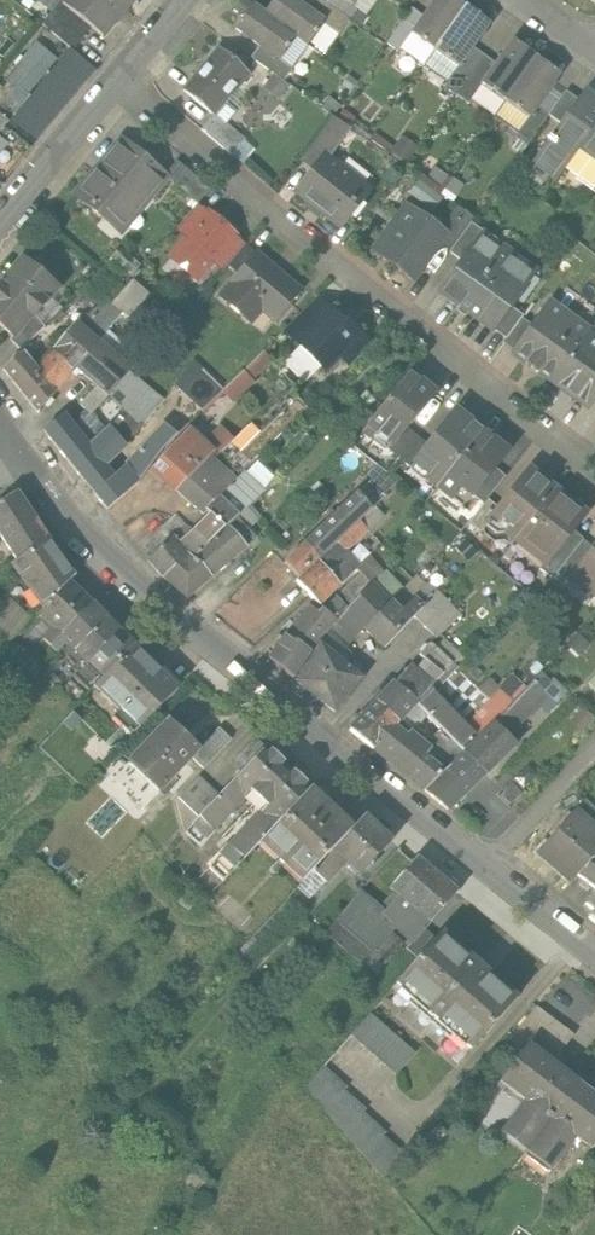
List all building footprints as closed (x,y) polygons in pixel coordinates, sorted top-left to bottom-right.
[(107,0),(65,0),(62,5),(68,10),(91,28),(103,37),(123,12),(107,0)] [(123,12),(132,0),(107,0),(123,12)] [(246,0),(241,0),(234,10),(244,17),(236,29),(278,59),(285,49),(286,50),(288,47),(287,46),(295,35),(265,13),(246,0)] [(295,0),(275,0),(265,13),(295,35),(307,44),(314,34),(315,35),(318,32),(317,31),(323,22),(324,21),(307,9),(295,0)] [(320,0),(313,0),(307,9),(324,21),(323,22),(339,34),(349,21),(320,0)] [(401,47),(424,64),(435,49),(466,6),(458,0),(435,0),(423,16),(401,47)] [(466,6),(435,49),(459,66),(473,47),(490,23),(466,6)] [(411,7),(386,43),(398,51),(401,47),(423,16),(411,7)] [(68,10),(50,32),(70,49),(72,51),(91,28),(68,10)] [(536,57),(513,40),(496,63),(482,83),(505,100),(536,57)] [(459,66),(444,86),(456,94),(484,55),(473,47),(459,66)] [(0,133),(0,172),(17,152),(17,137),(60,85),(65,79),(76,66),(82,59),(72,51),(70,49),(8,123),(8,124),(0,133)] [(248,75),(219,50),(184,90),(214,116),(248,75)] [(484,55),(456,94),(468,103),(482,83),(496,63),(484,55)] [(560,74),(536,57),(505,100),(529,117),(560,74)] [(76,66),(65,79),(69,82),(80,69),(76,66)] [(69,82),(65,79),(60,85),(73,95),(78,89),(69,82)] [(586,93),(588,91),(586,90),(578,101),(561,124),(527,171),(551,188),(579,150),(594,161),(594,100),(586,93)] [(578,101),(565,91),(548,115),(561,124),(578,101)] [(8,124),(8,123),(0,116),(0,133),(8,124)] [(244,141),(214,116),(202,130),(232,156),(244,141)] [(333,116),(303,158),(316,168),(324,157),(348,127),(333,116)] [(165,176),(122,140),(76,196),(120,233),(122,231),(118,229),(144,198),(147,200),(167,177),(165,176)] [(366,190),(324,157),(316,168),(297,191),(339,225),(366,190)] [(210,189),(177,161),(165,176),(167,177),(198,203),(210,189)] [(195,207),(177,228),(188,238),(207,217),(195,207)] [(443,232),(407,207),(392,229),(398,233),(381,256),(412,279),(440,241),(445,234),(443,232)] [(460,208),(443,232),(445,234),(440,241),(451,249),(470,223),(474,218),(460,208)] [(188,238),(171,259),(196,281),(213,261),(233,238),(234,237),(208,215),(207,217),(188,238)] [(451,249),(449,252),(461,260),(477,238),(482,232),(470,223),(451,249)] [(233,238),(213,261),(224,270),(228,266),(243,247),(233,238)] [(461,260),(439,292),(493,331),(511,307),(532,278),(477,238),(461,260)] [(243,247),(228,266),(239,275),(255,257),(257,258),(259,255),(246,244),(243,247)] [(257,258),(255,257),(239,275),(221,296),(248,319),(258,306),(273,319),(287,302),(289,304),(300,290),(282,274),(278,279),(268,270),(269,269),(257,258)] [(0,287),(0,308),(2,310),(0,312),(0,325),(13,336),(14,337),(32,316),(33,317),(35,315),(57,289),(22,260),(0,287)] [(149,295),(132,281),(113,303),(124,313),(123,314),(129,319),(149,295)] [(55,352),(55,351),(43,364),(41,362),(35,367),(35,368),(33,376),(53,394),(54,393),(75,367),(89,350),(96,343),(120,316),(123,314),(124,313),(113,303),(108,299),(90,318),(93,321),(84,333),(76,326),(55,352)] [(315,299),(284,330),(296,342),(327,311),(315,299)] [(587,330),(551,304),(552,303),(551,302),(533,327),(514,352),(512,356),(513,357),(514,356),(525,364),(524,365),(526,366),(527,365),(537,372),(536,373),(537,374),(538,373),(551,382),(550,383),(551,384),(586,335),(590,330),(588,329),(587,330)] [(511,307),(493,331),(505,340),(521,318),(522,316),(511,307)] [(327,311),(296,342),(325,371),(340,356),(358,337),(357,336),(343,322),(342,323),(329,310),(327,311)] [(32,316),(14,337),(13,336),(10,340),(20,350),(45,327),(35,315),(33,317),(32,316)] [(505,340),(502,344),(514,352),(533,327),(521,318),(505,340)] [(358,337),(340,356),(350,367),(371,346),(359,334),(357,336),(358,337)] [(586,335),(552,383),(587,408),(594,398),(594,396),(594,342),(586,335)] [(130,370),(96,343),(89,350),(75,367),(99,387),(108,395),(130,370)] [(35,367),(23,352),(4,369),(39,413),(40,412),(40,411),(54,393),(53,394),(33,376),(35,368),(35,367)] [(207,375),(191,364),(172,387),(198,414),(224,389),(208,374),(207,375)] [(130,370),(108,395),(118,404),(107,420),(130,441),(163,399),(130,370)] [(407,376),(364,430),(375,438),(377,435),(390,445),(391,446),(405,428),(433,393),(417,380),(415,383),(407,376)] [(224,389),(198,414),(207,423),(238,392),(230,383),(224,389)] [(99,387),(80,404),(89,413),(108,395),(99,387)] [(236,450),(222,464),(228,470),(225,474),(234,483),(307,410),(298,399),(240,455),(236,450)] [(428,446),(410,468),(411,469),(414,465),(428,476),(425,480),(436,488),(479,434),(471,427),(473,425),(456,411),(428,446)] [(114,475),(105,464),(126,445),(108,429),(88,445),(62,415),(43,433),(107,509),(139,483),(161,451),(178,435),(166,424),(132,459),(114,475)] [(405,428),(391,446),(390,445),(386,449),(399,459),(417,437),(405,428)] [(186,436),(154,470),(176,491),(177,490),(197,470),(198,470),(209,458),(212,462),(232,442),(224,433),(208,449),(206,446),(201,451),(186,436)] [(479,434),(436,488),(461,508),(474,492),(494,467),(506,451),(489,438),(487,440),(479,434)] [(417,437),(399,459),(410,468),(428,446),(417,437)] [(209,458),(198,470),(197,470),(177,490),(188,501),(203,514),(205,512),(219,498),(234,483),(225,474),(212,462),(209,458)] [(494,467),(474,492),(486,501),(487,499),(505,476),(494,467)] [(498,508),(484,526),(485,527),(495,535),(506,534),(514,541),(555,490),(529,469),(498,508)] [(265,472),(260,477),(264,480),(269,476),(265,472)] [(260,477),(243,494),(251,503),(260,494),(269,485),(264,480),(260,477)] [(389,492),(379,481),(371,489),(381,500),(389,492)] [(368,486),(305,544),(320,557),(343,535),(365,515),(381,500),(371,489),(368,486)] [(555,490),(514,541),(543,564),(544,565),(566,538),(585,514),(555,490)] [(0,503),(0,533),(18,559),(48,538),(17,491),(0,503)] [(270,506),(260,494),(251,503),(250,504),(260,516),(270,506)] [(219,498),(205,512),(208,515),(193,530),(207,545),(226,526),(236,517),(237,515),(219,498)] [(486,501),(468,523),(481,533),(485,527),(484,526),(498,508),(487,499),(486,501)] [(250,504),(238,516),(237,515),(236,517),(247,528),(260,516),(250,504)] [(177,515),(162,527),(167,533),(167,534),(170,537),(171,537),(177,543),(193,530),(185,525),(177,515)] [(365,515),(343,535),(344,536),(351,542),(352,541),(356,541),(374,524),(365,515)] [(247,528),(236,517),(226,526),(246,545),(256,537),(247,528)] [(207,545),(194,558),(211,575),(246,545),(226,526),(207,545)] [(170,537),(148,558),(162,576),(186,551),(193,559),(194,558),(207,545),(193,530),(177,543),(171,537),(170,537)] [(344,536),(296,581),(317,602),(320,605),(323,602),(367,560),(351,542),(344,536)] [(18,559),(12,563),(44,608),(70,580),(74,575),(48,538),(18,559)] [(566,538),(544,565),(543,564),(540,569),(552,579),(556,573),(577,547),(566,538)] [(577,547),(556,573),(568,582),(576,572),(594,549),(583,540),(577,547)] [(305,544),(286,562),(299,576),(320,557),(305,544)] [(576,572),(583,577),(581,583),(594,594),(594,548),(594,549),(576,572)] [(193,559),(186,551),(162,576),(187,597),(211,575),(194,558),(193,559)] [(362,576),(338,600),(348,609),(372,585),(362,576)] [(389,602),(367,628),(385,646),(408,620),(415,614),(440,589),(440,588),(432,579),(399,611),(389,602)] [(44,608),(39,612),(19,636),(33,647),(34,646),(35,647),(55,628),(63,635),(93,603),(70,580),(44,608)] [(372,585),(348,609),(364,625),(367,628),(389,602),(372,585)] [(440,589),(415,614),(436,636),(461,611),(440,589)] [(8,598),(0,608),(0,637),(9,644),(32,619),(8,598)] [(298,619),(287,636),(286,635),(270,658),(289,680),(309,651),(327,631),(336,621),(348,609),(338,600),(330,608),(323,602),(320,605),(317,602),(313,607),(310,605),(298,619)] [(93,603),(63,635),(68,641),(57,652),(72,668),(69,671),(89,692),(96,684),(103,676),(89,662),(100,652),(86,638),(108,617),(93,603)] [(364,625),(348,609),(336,621),(327,631),(343,647),(364,625)] [(135,644),(108,617),(86,638),(100,652),(89,662),(103,676),(135,644)] [(408,620),(385,646),(396,655),(407,643),(418,630),(408,620)] [(453,663),(418,630),(407,643),(423,658),(442,675),(453,663)] [(103,676),(96,684),(120,707),(112,716),(131,735),(178,687),(135,644),(103,676)] [(361,673),(317,646),(292,682),(296,687),(329,709),(361,673)] [(442,675),(423,658),(414,668),(432,685),(437,679),(442,675)] [(442,675),(437,679),(443,685),(458,668),(453,663),(442,675)] [(470,727),(429,689),(432,685),(414,668),(408,667),(353,730),(373,748),(385,734),(386,735),(391,729),(415,703),(440,729),(460,749),(476,732),(470,727)] [(547,685),(538,676),(530,684),(539,693),(547,685)] [(480,736),(467,751),(487,772),(518,743),(509,735),(544,698),(539,693),(530,684),(515,700),(480,736)] [(505,690),(470,727),(476,732),(480,736),(515,700),(505,690)] [(198,748),(168,719),(128,760),(160,791),(193,757),(200,749),(198,748)] [(218,728),(198,748),(200,749),(193,757),(204,768),(231,740),(218,728)] [(440,729),(425,747),(408,734),(404,739),(391,729),(386,735),(385,734),(373,748),(424,790),(427,788),(450,767),(464,754),(460,749),(440,729)] [(256,737),(235,758),(246,768),(266,747),(256,737)] [(199,817),(192,824),(206,837),(251,790),(259,798),(288,768),(266,747),(246,768),(219,796),(199,817)] [(487,772),(467,751),(464,754),(450,767),(471,788),(487,772)] [(450,767),(427,788),(448,809),(471,788),(450,767)] [(288,768),(259,798),(267,806),(230,845),(244,859),(259,843),(310,789),(288,768)] [(199,777),(179,798),(199,817),(219,796),(199,777)] [(516,783),(505,793),(514,801),(524,791),(516,783)] [(310,789),(259,843),(260,844),(265,839),(306,878),(301,883),(302,884),(353,829),(310,789)] [(487,808),(476,798),(465,808),(486,829),(497,818),(499,820),(511,808),(498,796),(487,808)] [(586,800),(575,813),(594,830),(594,829),(594,807),(586,800)] [(540,851),(573,880),(578,874),(594,854),(594,830),(575,813),(573,812),(540,851)] [(391,841),(366,817),(353,829),(302,884),(301,885),(309,893),(313,896),(346,862),(359,874),(391,841)] [(206,837),(192,824),(185,832),(199,845),(206,837)] [(230,845),(209,866),(224,880),(244,859),(230,845)] [(578,874),(594,888),(594,854),(578,874)] [(417,858),(392,888),(401,896),(383,917),(397,929),(440,877),(417,858)] [(397,929),(396,930),(411,942),(412,944),(424,929),(457,891),(440,877),(397,929)] [(301,885),(289,898),(297,906),(309,893),(301,885)] [(379,909),(359,891),(327,931),(366,966),(393,933),(396,930),(397,929),(383,917),(377,912),(379,909)] [(424,929),(412,944),(411,942),(406,948),(418,958),(435,938),(424,929)] [(516,997),(441,932),(435,938),(418,958),(396,983),(472,1049),(516,997)] [(393,933),(366,966),(374,973),(402,941),(393,933)] [(565,1027),(537,1006),(512,1034),(526,1044),(527,1043),(545,1055),(565,1027)] [(414,1054),(369,1014),(350,1035),(396,1075),(414,1054)] [(545,1055),(527,1043),(526,1044),(500,1078),(526,1098),(501,1131),(503,1132),(506,1128),(529,1145),(525,1149),(527,1150),(578,1082),(546,1056),(545,1055)] [(386,1133),(363,1113),(365,1110),(344,1091),(346,1088),(323,1067),(304,1088),(383,1178),(404,1154),(384,1135),(386,1133)] [(578,1082),(527,1150),(528,1151),(532,1147),(554,1164),(550,1168),(552,1170),(577,1137),(593,1148),(594,1145),(594,1095),(578,1082)]
